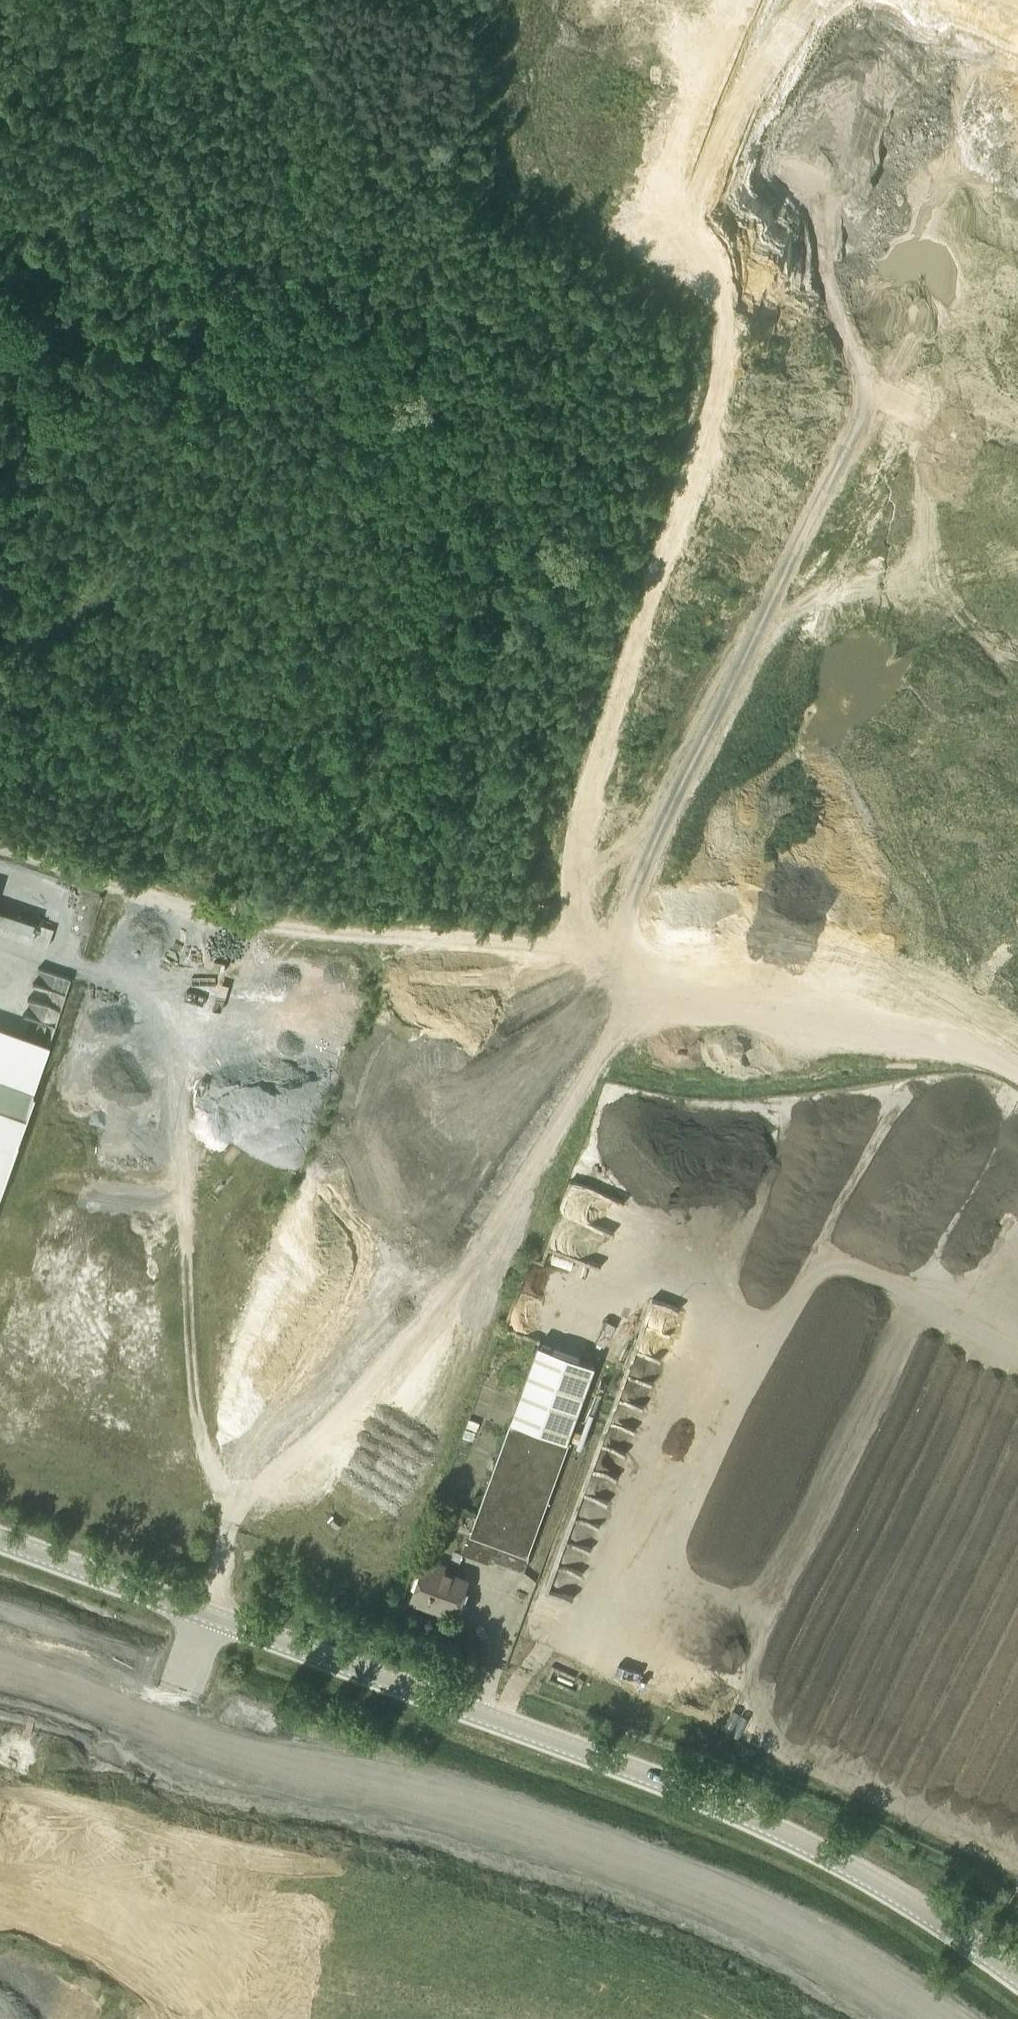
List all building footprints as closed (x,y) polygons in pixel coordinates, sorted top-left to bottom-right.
[(56,924),(0,907),(0,937),(19,949),(44,957),(48,950),(56,924)] [(33,1088),(0,1076),(0,1177),(33,1088)] [(618,1217),(626,1220),(624,1227),(633,1230),(641,1204),(593,1188),(583,1218),(614,1228),(618,1217)] [(540,1343),(477,1514),(470,1533),(493,1542),(488,1557),(524,1570),(601,1365),(540,1343)] [(456,1611),(468,1579),(425,1563),(411,1601),(429,1607),(430,1602),(456,1611)]
